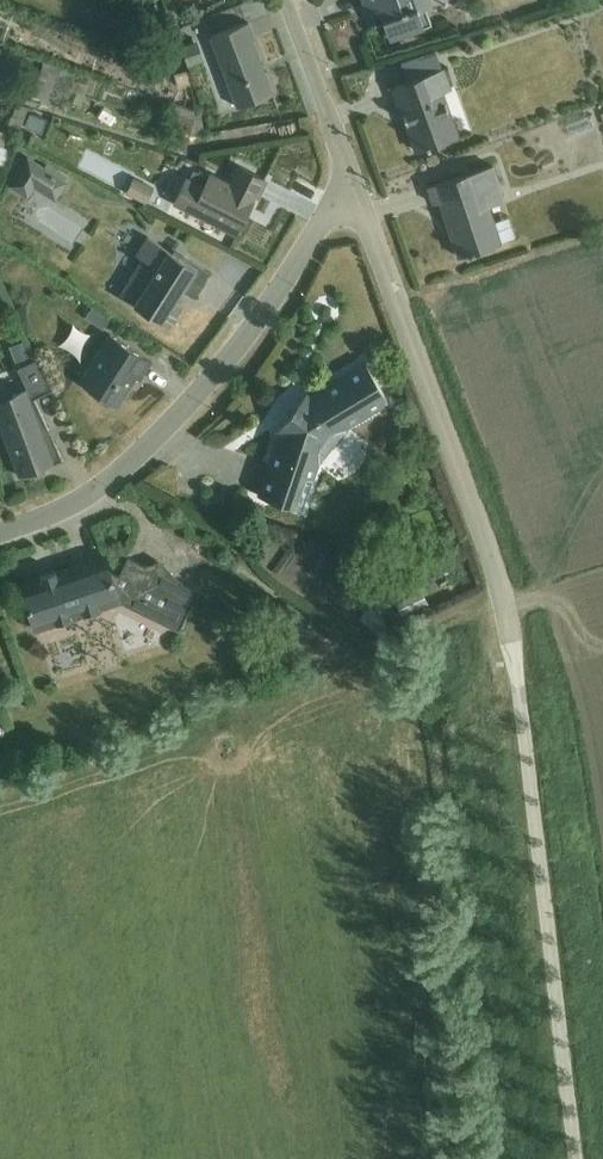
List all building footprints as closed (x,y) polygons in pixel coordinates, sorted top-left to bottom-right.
[(425,7),(432,5),(430,0),(362,0),(366,9),(368,8),(371,7),(375,16),(380,14),(383,23),(389,40),(423,26),(417,10),(425,7)] [(371,7),(368,8),(375,26),(383,23),(380,14),(375,16),(371,7)] [(417,10),(423,26),(431,24),(425,7),(417,10)] [(248,22),(210,36),(236,107),(273,94),(253,40),(254,39),(248,22)] [(197,40),(184,44),(191,65),(204,61),(197,40)] [(8,49),(4,59),(26,67),(30,56),(8,49)] [(406,81),(442,68),(435,49),(399,62),(406,81)] [(43,60),(32,97),(57,104),(57,102),(66,104),(70,90),(76,91),(73,102),(81,105),(88,83),(74,79),(76,71),(43,60)] [(178,67),(159,73),(164,88),(183,83),(178,67)] [(442,68),(406,81),(393,86),(417,151),(459,136),(443,91),(451,88),(444,67),(442,68)] [(173,103),(167,123),(203,136),(200,112),(173,103)] [(30,128),(35,115),(19,109),(14,122),(30,128)] [(589,115),(566,124),(570,137),(594,128),(589,115)] [(5,168),(12,149),(3,146),(8,132),(0,129),(0,166),(5,168)] [(26,156),(7,185),(27,198),(34,187),(55,200),(67,182),(64,180),(67,176),(46,162),(43,167),(26,156)] [(493,165),(427,187),(433,203),(441,201),(459,257),(501,244),(500,241),(515,236),(508,216),(494,220),(489,205),(504,200),(493,165)] [(186,177),(173,201),(237,235),(265,179),(240,166),(236,173),(228,168),(214,170),(212,174),(208,172),(201,185),(186,177)] [(123,173),(115,191),(136,200),(144,183),(123,173)] [(141,259),(118,296),(168,327),(182,305),(175,300),(182,290),(194,297),(209,273),(147,235),(135,255),(141,259)] [(93,306),(85,318),(103,329),(111,317),(93,306)] [(109,334),(79,383),(117,407),(136,378),(140,381),(152,361),(109,334)] [(23,341),(9,346),(15,362),(29,356),(23,341)] [(0,398),(0,430),(19,477),(36,469),(36,470),(63,460),(37,397),(51,391),(39,359),(17,368),(25,387),(0,398)] [(278,435),(257,495),(295,507),(305,475),(315,478),(319,464),(348,429),(389,403),(364,362),(309,395),(306,393),(275,432),(278,435)] [(41,578),(20,585),(36,632),(121,603),(179,631),(198,592),(181,584),(182,582),(172,574),(165,565),(159,561),(145,566),(128,557),(119,576),(109,571),(104,556),(56,573),(55,571),(40,576),(41,578)] [(421,591),(395,604),(401,617),(427,604),(421,591)] [(368,608),(359,619),(376,633),(385,621),(368,608)]
